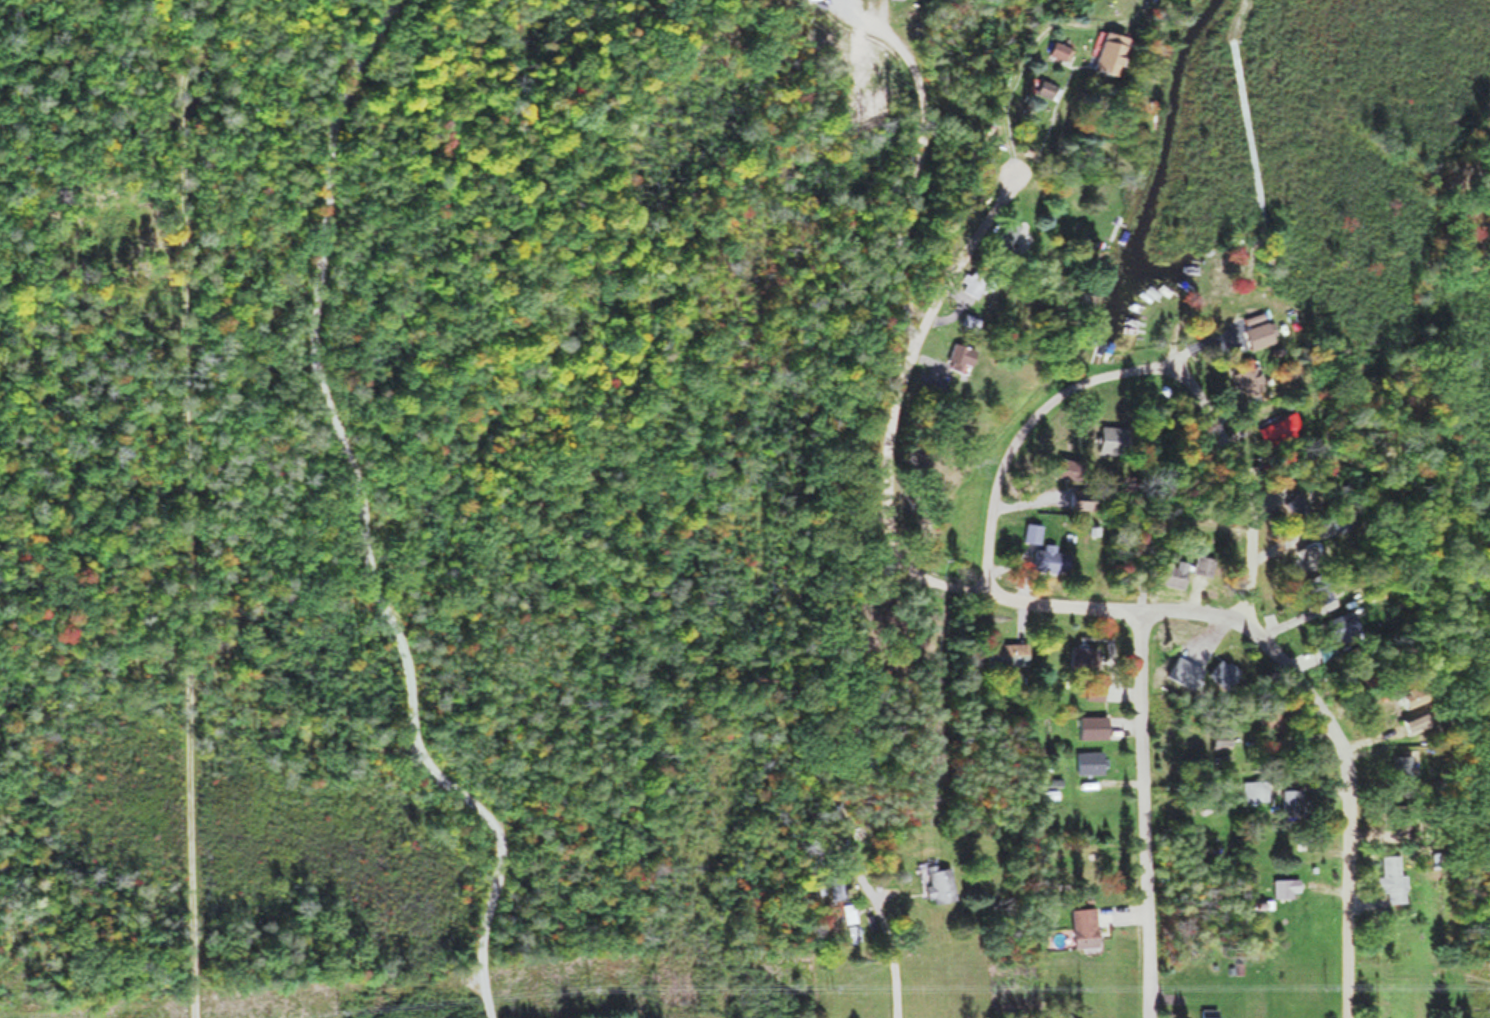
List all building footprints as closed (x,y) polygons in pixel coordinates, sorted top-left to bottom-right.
[(1117,36),(1093,30),(1084,69),(1107,75),(1117,36)] [(1047,99),(1052,86),(1033,79),(1028,92),(1047,99)] [(1002,251),(1015,226),(999,218),(987,243),(1002,251)] [(973,289),(982,293),(991,273),(965,261),(952,291),(969,299),(973,289)] [(967,329),(972,317),(956,311),(951,323),(967,329)] [(966,350),(943,342),(935,367),(958,375),(966,350)] [(1229,370),(1229,383),(1252,383),(1252,370),(1229,370)] [(1252,430),(1262,450),(1289,437),(1279,417),(1252,430)] [(1282,501),(1293,514),(1305,503),(1294,490),(1282,501)] [(1296,563),(1313,560),(1310,545),(1302,547),(1303,555),(1295,556),(1296,563)] [(1062,571),(1062,548),(1028,548),(1028,571),(1062,571)] [(1151,583),(1178,589),(1182,568),(1156,562),(1151,583)] [(1354,628),(1344,608),(1318,622),(1328,642),(1354,628)] [(981,643),(981,665),(1022,665),(1022,643),(981,643)] [(1091,667),(1093,649),(1064,646),(1062,663),(1091,667)] [(1236,669),(1213,656),(1201,678),(1224,690),(1236,669)] [(1097,685),(1082,685),(1082,699),(1097,699),(1097,685)] [(1396,722),(1402,735),(1425,726),(1418,712),(1396,722)] [(1073,715),(1073,739),(1104,739),(1104,715),(1073,715)] [(1225,749),(1225,732),(1206,732),(1206,749),(1225,749)] [(1099,751),(1071,751),(1071,774),(1099,774),(1099,751)] [(1393,756),(1392,780),(1410,780),(1411,756),(1393,756)] [(1241,801),(1266,801),(1266,780),(1241,780),(1241,801)] [(1280,787),(1280,813),(1311,813),(1311,800),(1299,800),(1299,787),(1280,787)] [(1406,856),(1378,855),(1377,891),(1386,891),(1386,901),(1405,901),(1406,856)] [(951,899),(946,860),(919,864),(925,903),(951,899)] [(830,875),(833,896),(843,895),(840,874),(830,875)] [(1067,907),(1068,947),(1093,946),(1092,926),(1111,925),(1110,906),(1067,907)] [(845,925),(847,942),(856,941),(854,924),(845,925)] [(1197,1008),(1197,1017),(1214,1017),(1214,1008),(1197,1008)]
